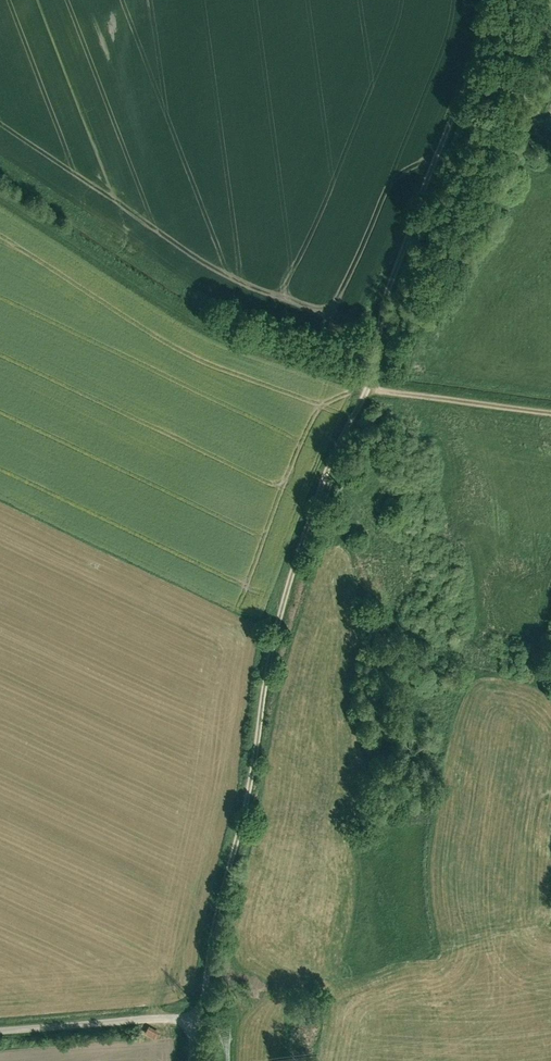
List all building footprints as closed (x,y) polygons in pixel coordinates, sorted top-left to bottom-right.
[(148,1027),(144,1034),(155,1040),(159,1033),(148,1027)]
